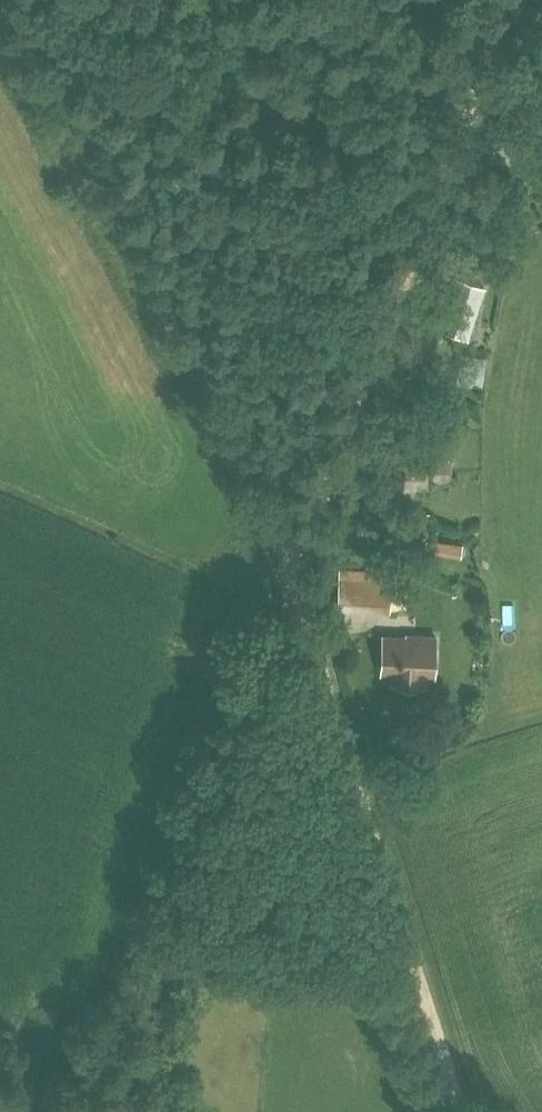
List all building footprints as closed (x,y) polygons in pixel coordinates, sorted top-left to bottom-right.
[(453,269),(459,251),(445,246),(439,264),(453,269)] [(475,254),(468,277),(448,327),(468,335),(488,285),(483,283),(485,279),(481,278),(484,271),(488,258),(475,254)] [(484,356),(461,354),(459,382),(482,383),(484,356)] [(448,471),(449,452),(441,451),(442,436),(427,435),(426,449),(421,449),(422,447),(394,445),(393,475),(420,476),(420,470),(448,471)] [(340,569),(338,606),(390,609),(392,571),(340,569)] [(434,675),(434,673),(436,636),(413,635),(413,638),(383,636),(382,670),(393,671),(392,681),(425,683),(426,674),(434,675)]
